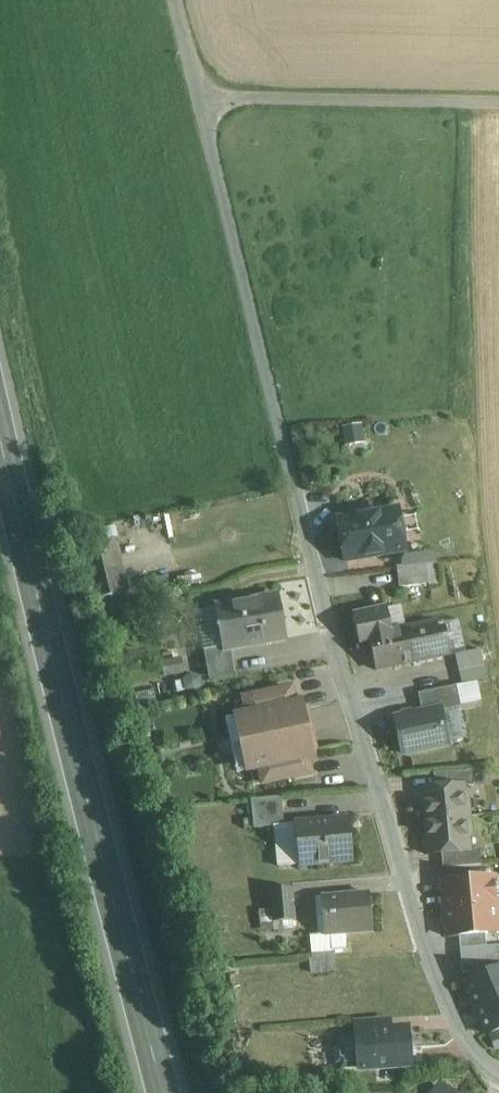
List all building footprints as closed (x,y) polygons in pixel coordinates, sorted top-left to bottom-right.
[(405,552),(397,509),(337,520),(345,562),(405,552)] [(116,542),(90,549),(96,575),(123,568),(122,567),(116,542)] [(423,565),(397,568),(399,588),(426,585),(423,565)] [(96,575),(101,596),(117,593),(117,594),(128,591),(123,568),(96,575)] [(278,598),(216,609),(216,610),(198,614),(204,652),(223,649),(223,652),(230,650),(285,640),(278,598)] [(386,610),(354,616),(360,645),(369,643),(368,638),(391,633),(386,610)] [(437,623),(404,631),(411,664),(450,655),(445,633),(439,635),(437,623)] [(391,633),(368,638),(369,643),(376,672),(411,664),(404,631),(391,633)] [(204,652),(204,653),(209,683),(235,678),(230,650),(223,652),(223,649),(204,652)] [(480,650),(455,656),(459,673),(484,667),(480,650)] [(456,687),(418,695),(422,714),(439,710),(440,712),(460,707),(456,687)] [(290,691),(234,703),(237,719),(224,722),(230,749),(307,732),(302,710),(295,712),(290,691)] [(422,714),(395,720),(402,755),(447,745),(440,712),(439,710),(422,714)] [(307,732),(230,749),(236,775),(249,772),(253,789),(309,776),(305,755),(311,753),(307,732)] [(472,772),(433,775),(434,790),(462,788),(462,789),(474,788),(472,772)] [(434,790),(419,792),(420,803),(424,807),(426,822),(469,818),(467,800),(463,797),(462,789),(462,788),(434,790)] [(280,800),(250,804),(253,832),(283,829),(280,800)] [(469,818),(426,822),(427,836),(423,841),(425,857),(441,855),(468,853),(468,852),(467,839),(471,835),(469,818)] [(348,821),(294,826),(297,868),(351,863),(348,821)] [(468,853),(441,855),(442,870),(481,867),(479,850),(468,852),(468,853)] [(494,879),(442,883),(444,911),(496,907),(494,879)] [(292,892),(270,894),(273,926),(295,924),(292,892)] [(368,897),(320,902),(323,939),(324,940),(330,940),(331,955),(347,953),(345,938),(372,936),(368,897)] [(496,907),(444,911),(447,940),(459,938),(485,936),(498,935),(496,907)] [(485,936),(459,938),(460,951),(486,949),(485,936)] [(323,939),(308,941),(308,942),(309,942),(311,965),(309,965),(310,978),(333,976),(331,955),(330,940),(324,940),(323,939)] [(465,986),(476,1012),(498,1002),(498,971),(465,986)] [(476,1012),(487,1038),(498,1032),(498,1002),(476,1012)] [(390,1023),(355,1025),(355,1038),(391,1035),(390,1023)] [(355,1038),(355,1039),(350,1040),(350,1039),(338,1040),(338,1046),(334,1047),(335,1067),(339,1066),(340,1073),(346,1072),(357,1071),(357,1073),(409,1069),(408,1052),(407,1034),(391,1035),(355,1038)]
